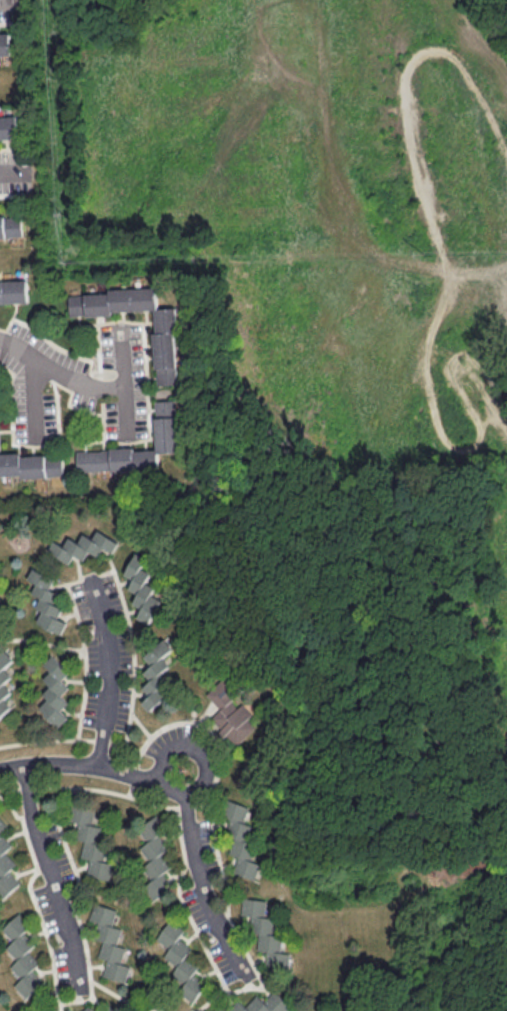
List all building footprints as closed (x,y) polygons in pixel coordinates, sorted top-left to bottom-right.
[(0,33),(0,55),(12,54),(11,32),(0,33)] [(20,137),(19,115),(0,116),(0,137),(20,137)] [(21,215),(0,216),(0,237),(22,236),(21,215)] [(29,301),(28,279),(0,280),(0,302),(29,301)] [(176,306),(158,307),(158,289),(69,291),(70,315),(112,314),(112,310),(154,309),(155,385),(177,384),(176,306)] [(76,471),(157,469),(157,452),(176,452),(175,399),(154,399),(155,448),(76,450),(76,471)] [(63,474),(62,453),(22,455),(22,452),(0,452),(0,477),(63,474)] [(48,551),(69,562),(74,554),(83,559),(89,550),(98,555),(103,547),(113,552),(119,541),(97,529),(92,537),(83,532),(78,541),(68,536),(63,545),(54,540),(48,551)] [(164,592),(146,583),(152,568),(145,565),(149,555),(136,550),(125,574),(133,578),(128,589),(137,593),(133,603),(141,607),(137,617),(151,623),(164,592)] [(36,622),(61,634),(67,622),(57,617),(64,605),(57,602),(61,594),(49,589),(55,577),(33,566),(27,578),(36,583),(31,593),(40,597),(35,607),(42,610),(36,622)] [(150,710),(169,691),(163,684),(169,678),(163,672),(170,664),(163,657),(173,647),(163,637),(144,656),(151,664),(143,672),(151,679),(142,687),(149,694),(142,702),(150,710)] [(4,697),(11,691),(3,682),(11,675),(4,667),(13,658),(4,649),(0,652),(0,716),(12,705),(4,697)] [(69,672),(52,654),(43,662),(51,670),(43,678),(50,686),(43,693),(48,698),(39,707),(58,727),(68,717),(61,709),(69,702),(61,694),(69,687),(62,679),(69,672)] [(235,746),(262,722),(245,701),(238,707),(232,699),(237,695),(222,679),(207,692),(220,708),(211,716),(221,728),(220,729),(235,746)] [(233,872),(258,879),(263,863),(245,857),(256,825),(242,821),(248,804),(231,799),(225,816),(231,818),(226,835),(234,837),(229,852),(238,855),(233,872)] [(109,880),(112,862),(102,860),(104,845),(95,844),(98,825),(91,824),(93,810),(71,806),(69,819),(79,821),(76,838),(83,839),(80,857),(89,859),(86,876),(109,880)] [(154,898),(171,886),(161,873),(168,868),(158,854),(168,847),(152,826),(142,834),(147,840),(139,847),(150,860),(142,867),(151,879),(144,885),(154,898)] [(9,869),(16,864),(4,850),(11,845),(0,831),(0,895),(2,897),(20,882),(9,869)] [(269,899),(243,896),(241,914),(252,915),(250,936),(258,937),(257,949),(267,950),(265,966),(288,969),(289,952),(280,951),(282,933),(272,932),(274,915),(267,914),(269,899)] [(125,981),(129,965),(120,963),(124,946),(116,944),(120,927),(112,925),(116,908),(94,902),(89,919),(97,921),(93,937),(102,939),(98,956),(106,958),(102,975),(125,981)] [(43,981),(32,968),(39,962),(27,950),(34,944),(23,931),(29,925),(18,913),(1,928),(13,940),(6,946),(17,959),(10,965),(21,977),(13,985),(25,998),(43,981)] [(193,1002),(205,982),(192,973),(197,965),(184,956),(191,946),(178,937),(183,929),(169,919),(156,938),(169,947),(163,956),(177,965),(171,974),(184,983),(178,992),(193,1002)] [(272,1010),(273,1010),(285,1010),(291,1005),(275,989),(264,1002),(256,994),(245,1006),(238,999),(228,1010),(220,1003),(212,1010),(270,1010),(272,1010)]
